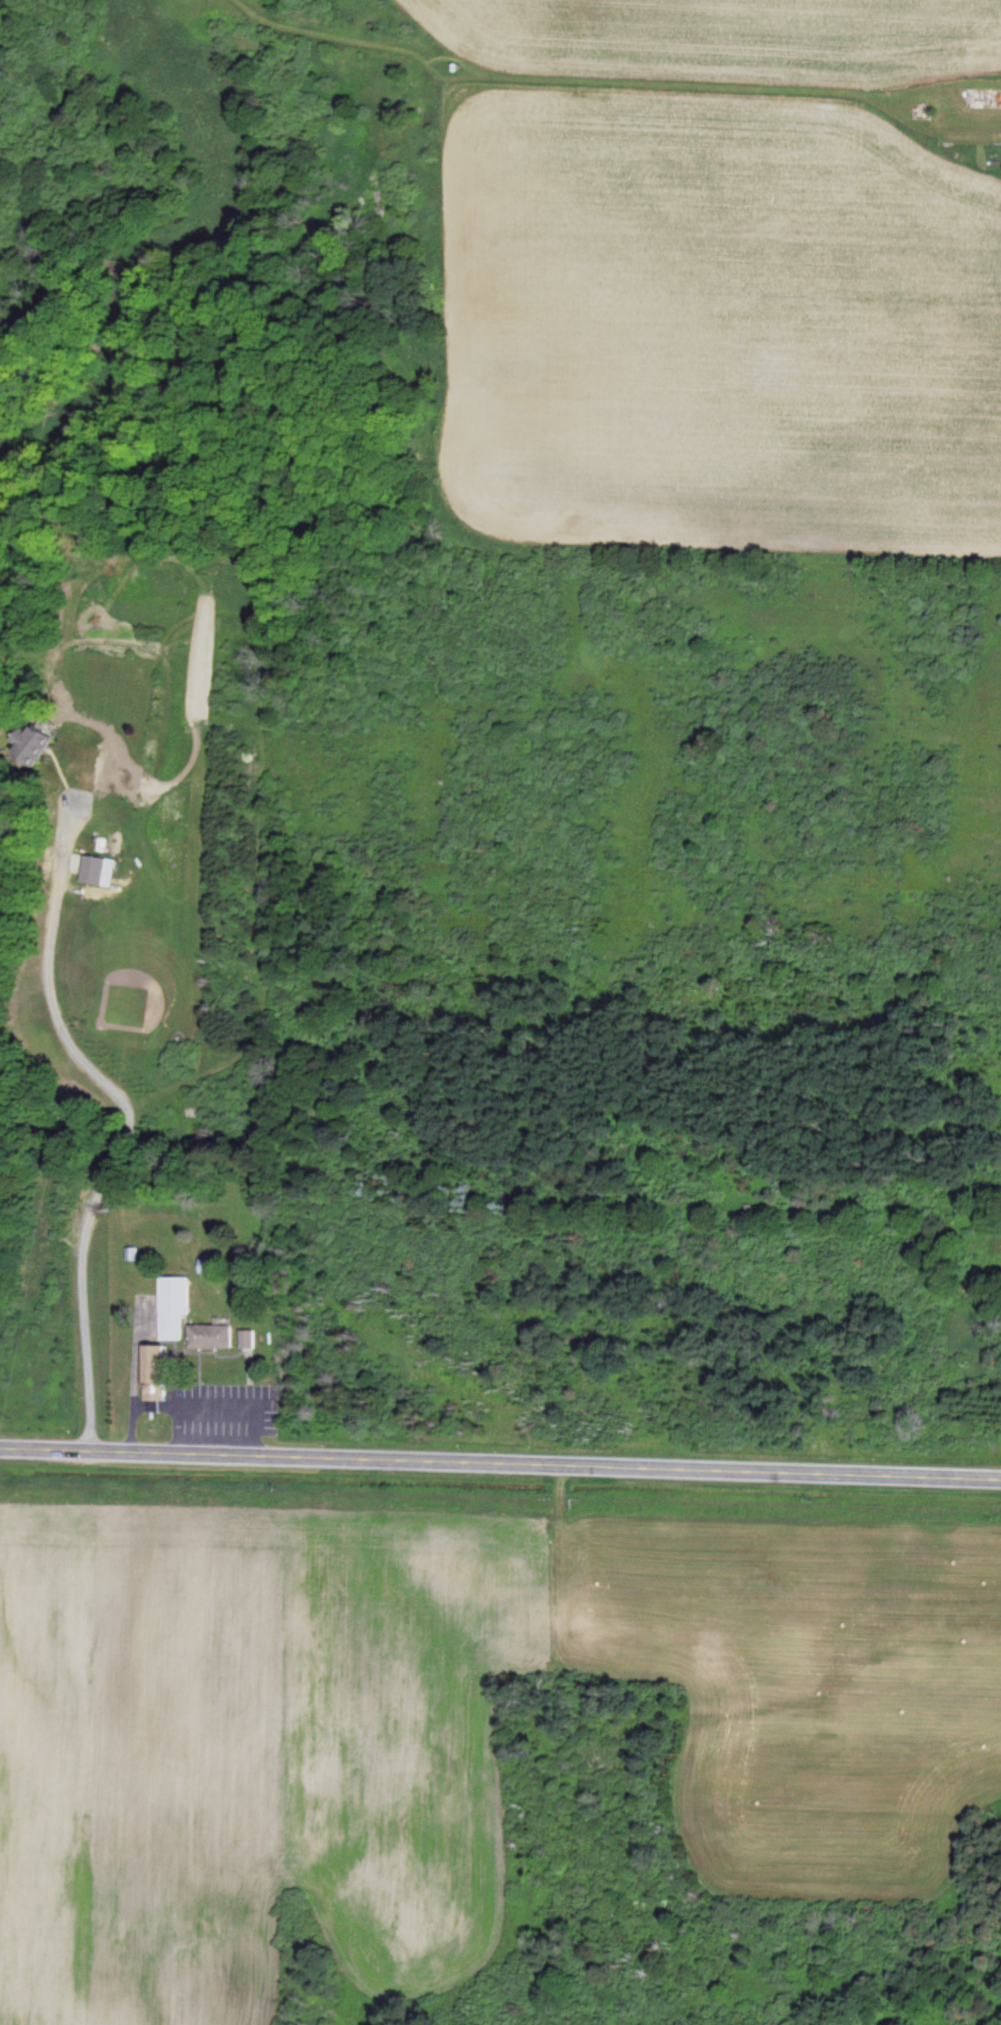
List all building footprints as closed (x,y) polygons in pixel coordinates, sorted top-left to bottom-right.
[(1000,110),(1000,90),(964,90),(964,110),(1000,110)] [(16,752),(34,765),(54,737),(51,734),(57,726),(45,717),(39,724),(35,722),(29,731),(24,727),(15,739),(22,744),(16,752)] [(128,1246),(137,1247),(137,1261),(128,1261),(128,1246)] [(158,1277),(188,1277),(189,1313),(176,1313),(176,1337),(158,1337),(158,1277)] [(189,1324),(233,1324),(233,1348),(190,1348),(189,1324)] [(241,1331),(254,1331),(254,1350),(240,1350),(241,1331)] [(142,1346),(161,1346),(161,1397),(142,1398),(142,1346)]
